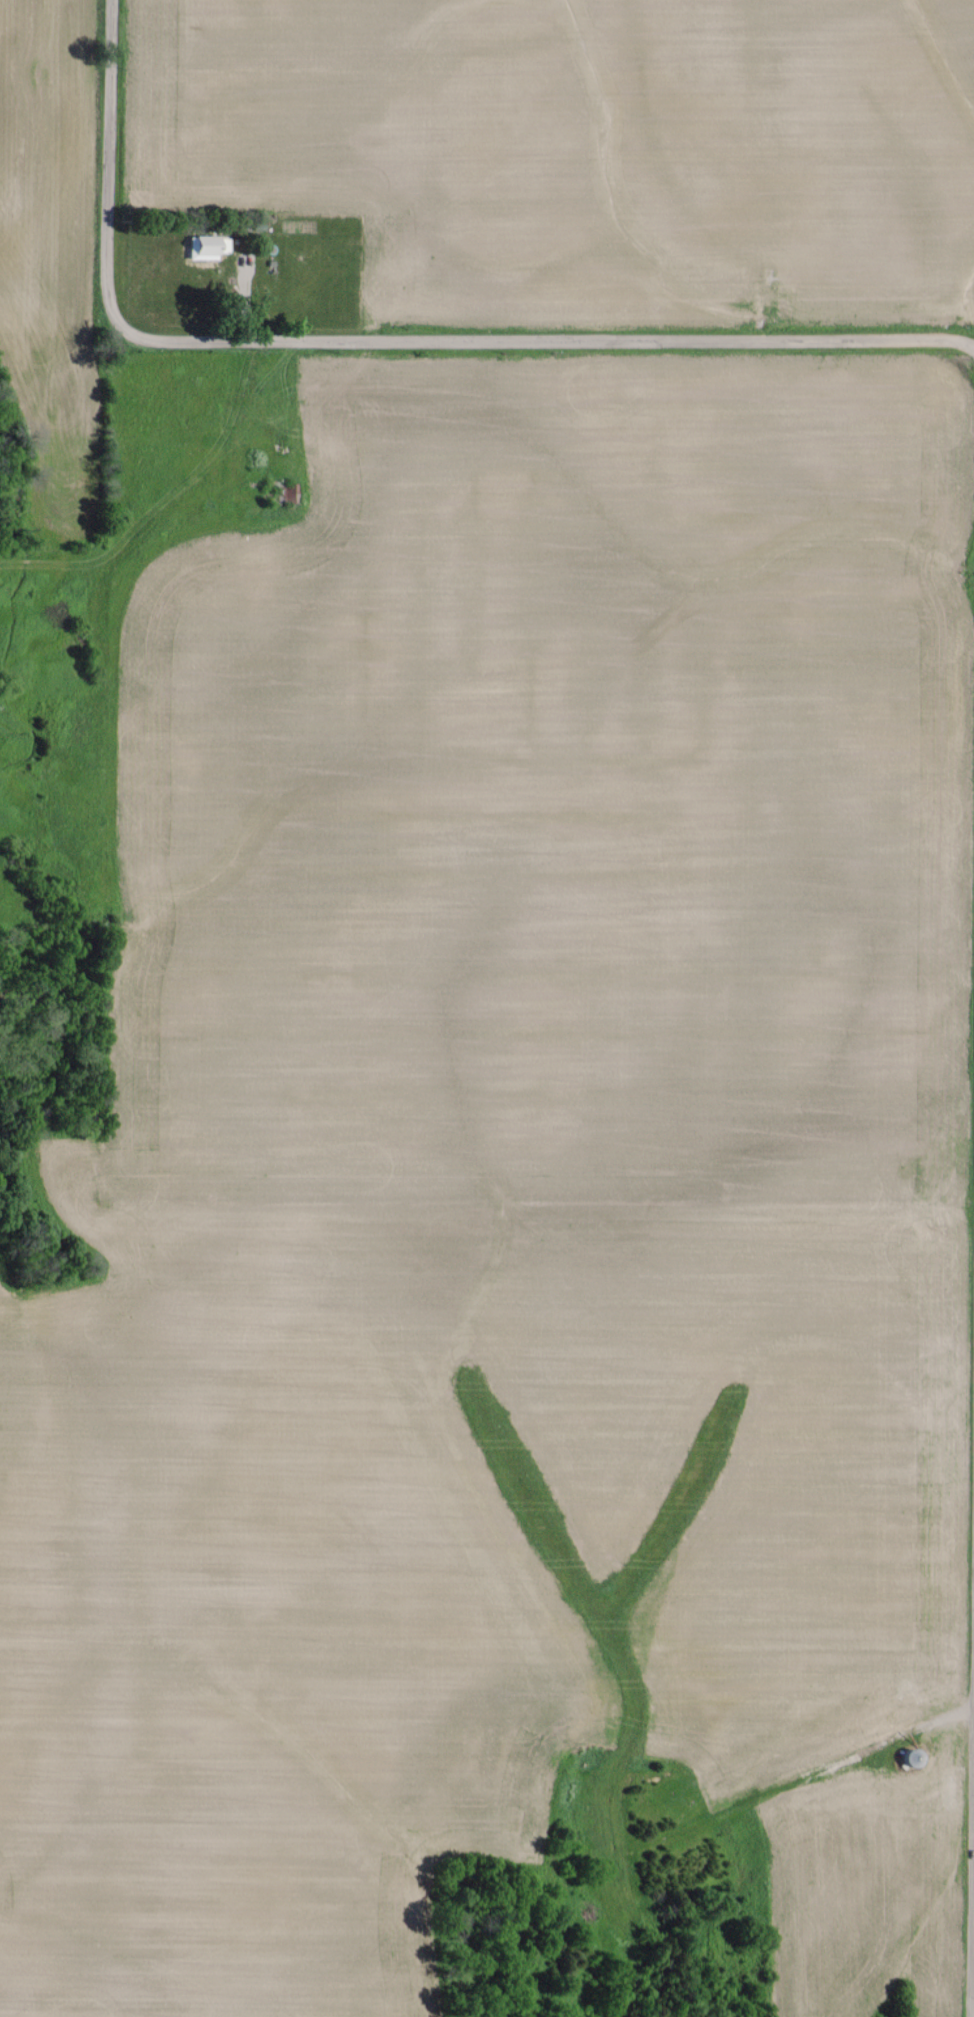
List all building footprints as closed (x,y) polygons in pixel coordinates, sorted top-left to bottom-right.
[(228,253),(229,238),(191,235),(189,257),(215,259),(216,252),(228,253)]
